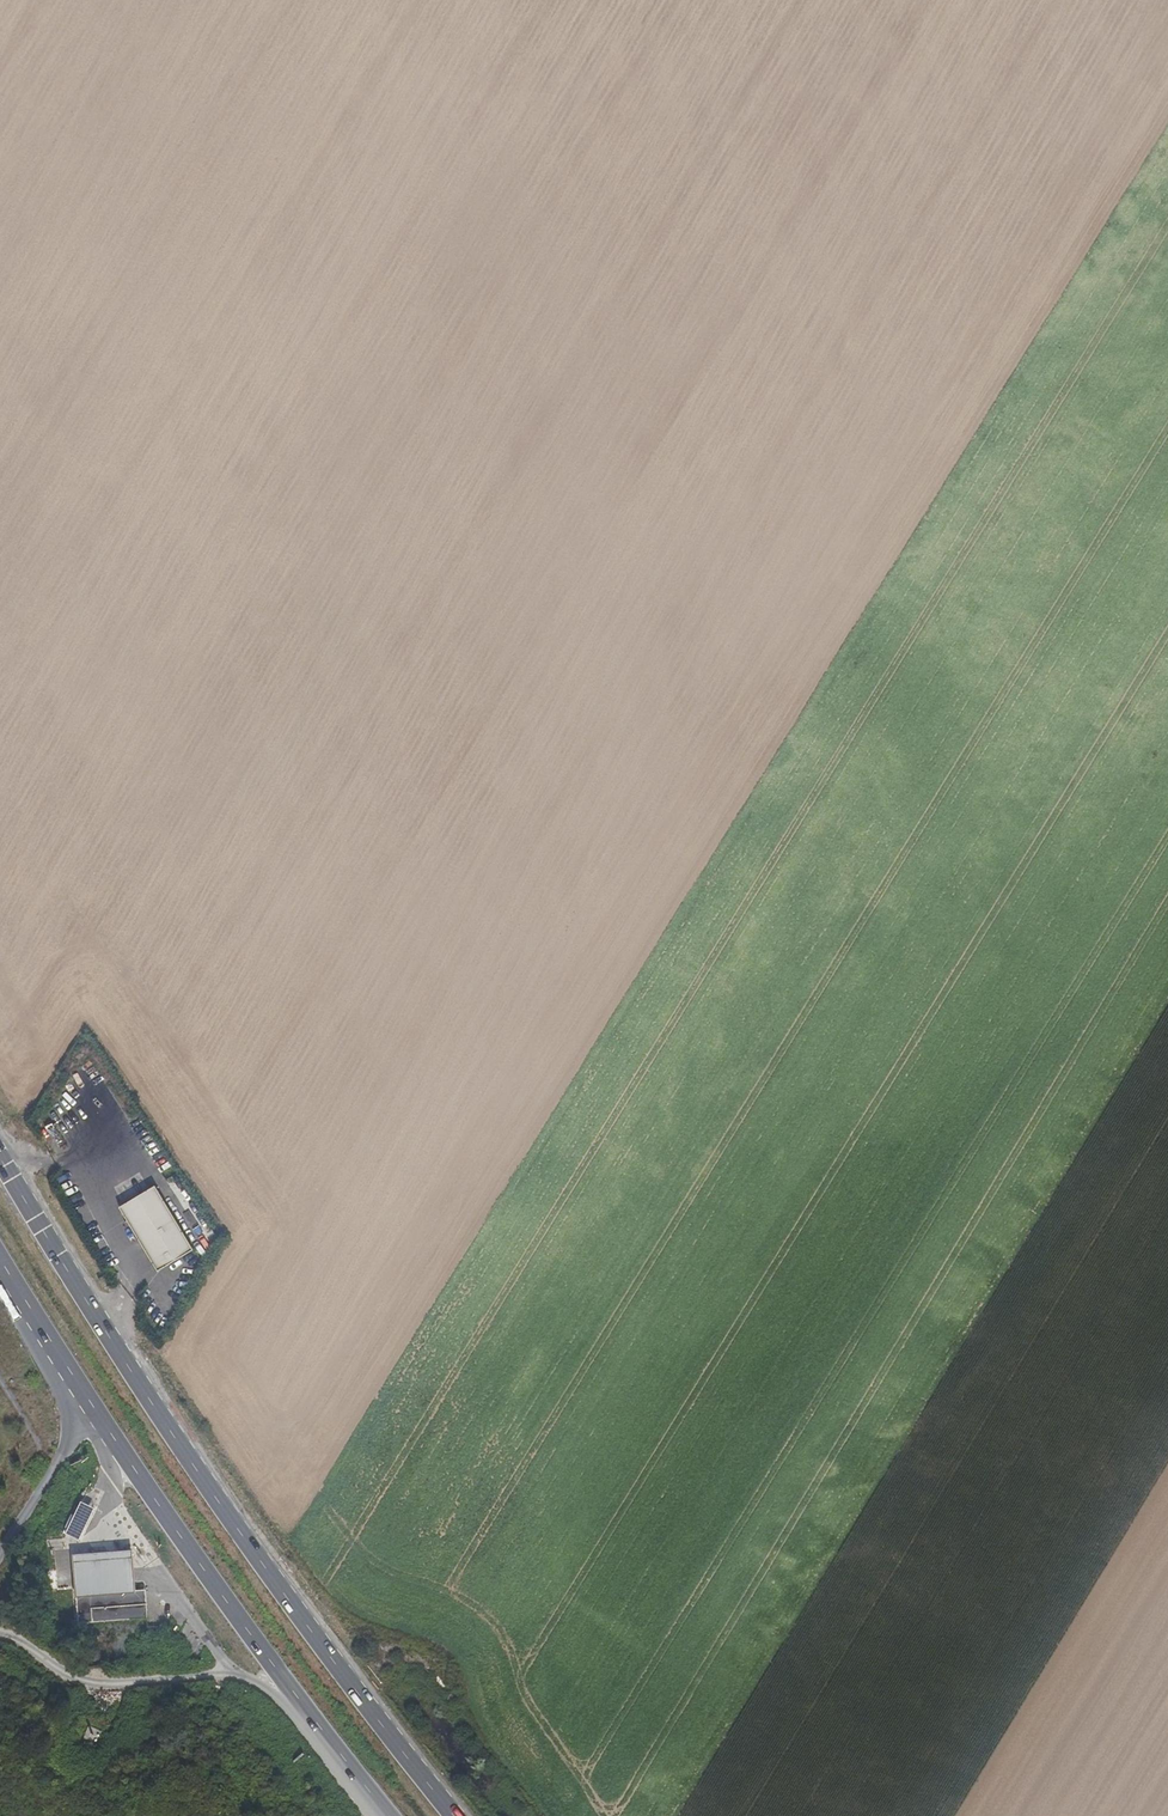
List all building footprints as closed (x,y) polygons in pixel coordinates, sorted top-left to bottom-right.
[(152,1186),(118,1207),(158,1270),(191,1249),(152,1186)] [(69,1535),(83,1540),(94,1507),(80,1502),(69,1535)] [(136,1591),(133,1551),(74,1556),(77,1596),(136,1591)] [(147,1618),(145,1590),(136,1591),(77,1596),(80,1623),(147,1618)]
